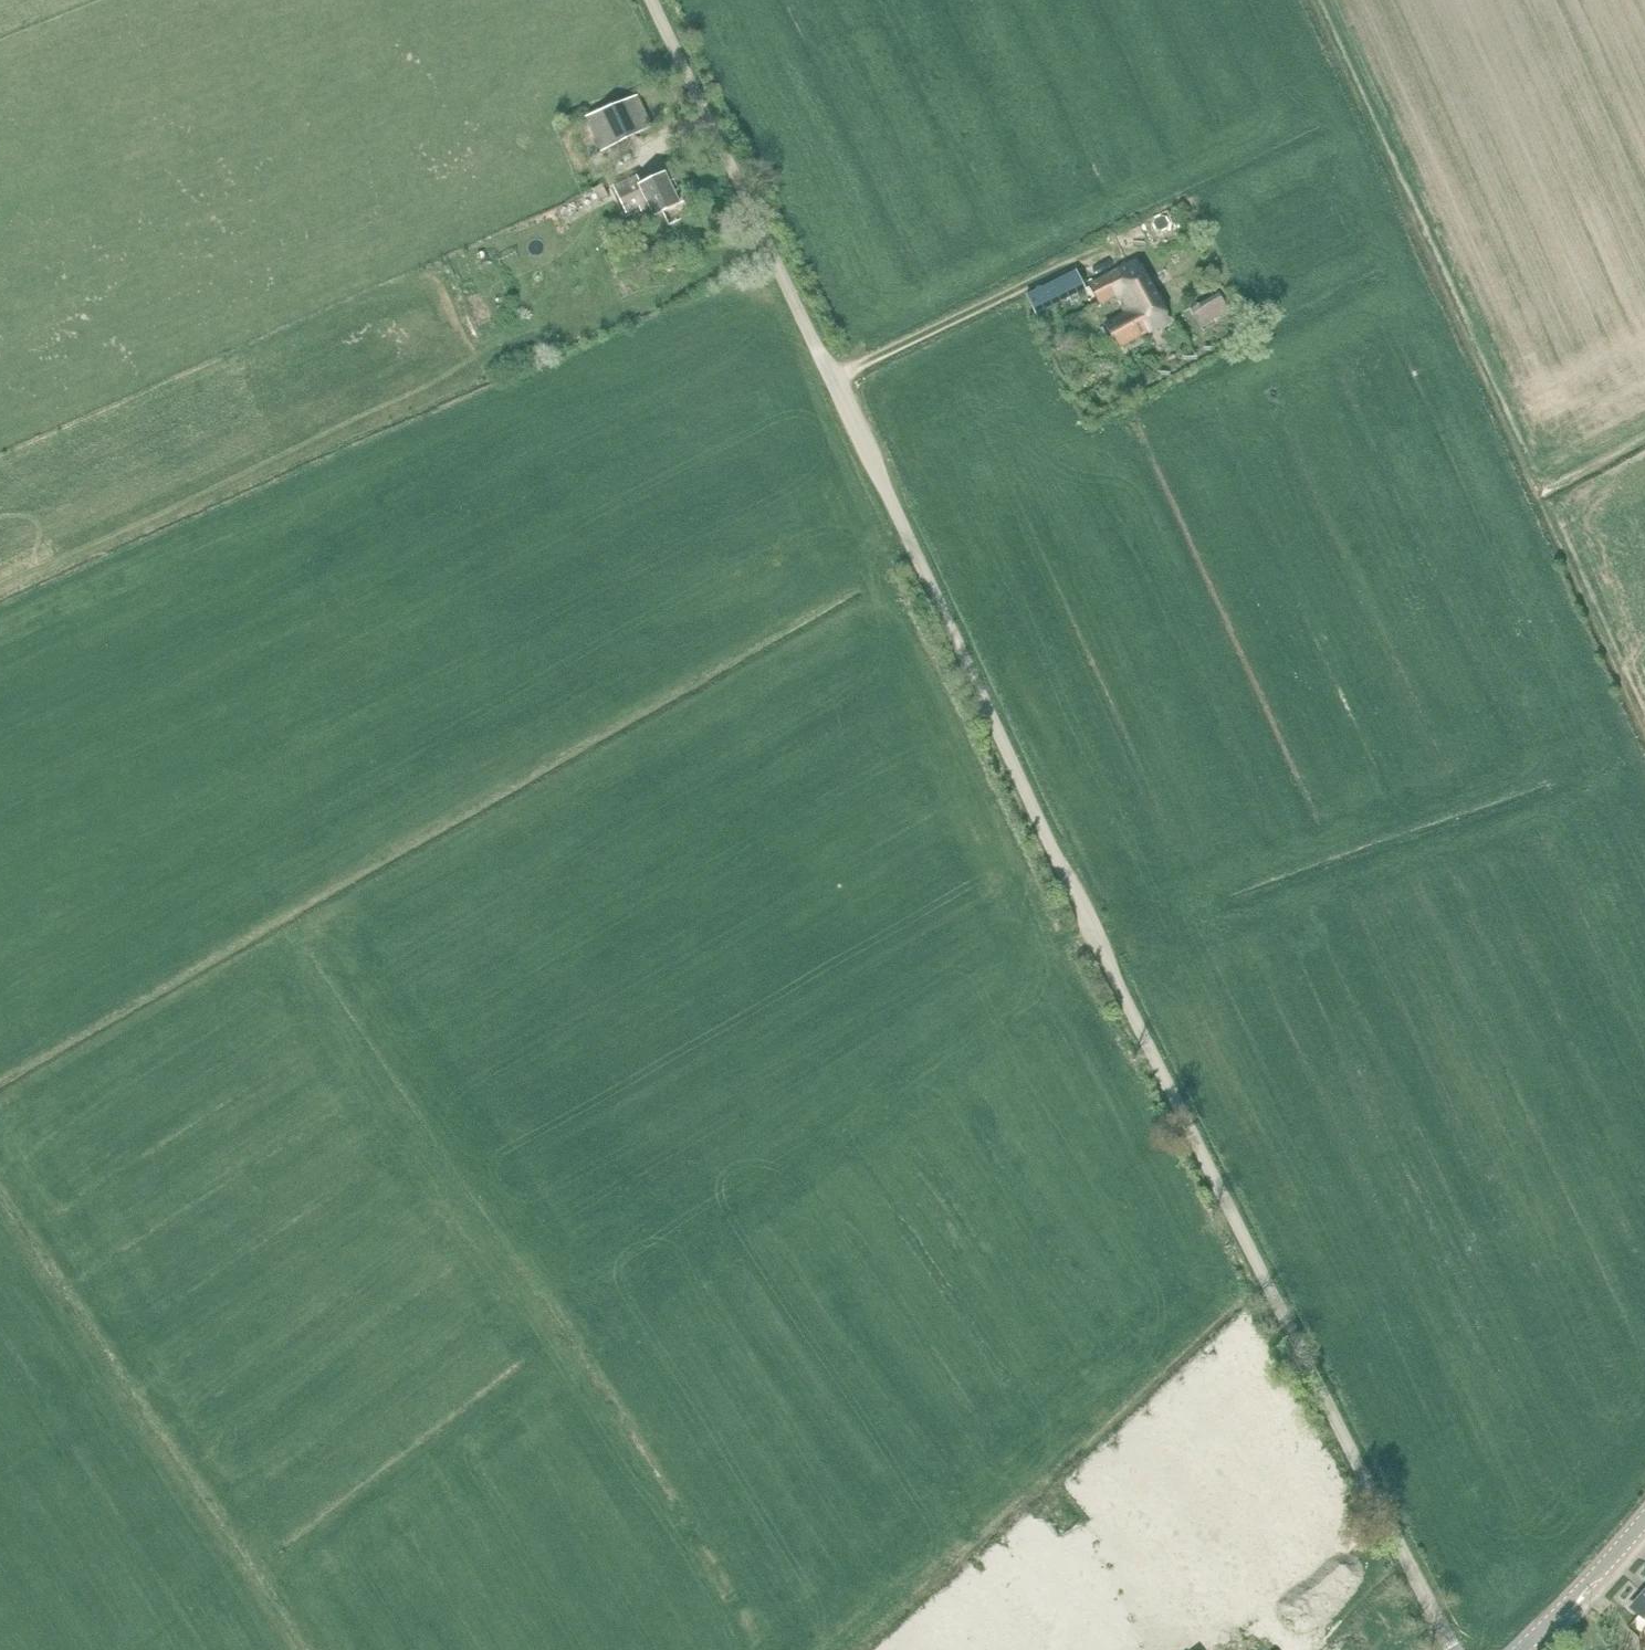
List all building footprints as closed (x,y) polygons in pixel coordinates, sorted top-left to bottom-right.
[(603,151),(651,128),(635,97),(587,117),(603,151)] [(641,186),(638,178),(615,189),(626,213),(639,207),(642,212),(651,208),(655,216),(679,205),(665,175),(641,186)] [(592,190),(598,201),(608,196),(602,185),(592,190)] [(1151,260),(1170,256),(1167,245),(1148,250),(1151,260)] [(674,254),(659,262),(664,271),(679,264),(674,254)] [(1119,347),(1169,321),(1136,261),(1089,286),(1099,304),(1116,294),(1127,313),(1106,325),(1119,347)] [(1173,279),(1166,267),(1152,275),(1158,287),(1173,279)] [(1035,313),(1083,290),(1073,272),(1026,295),(1035,313)] [(1217,293),(1190,308),(1200,325),(1227,310),(1217,293)] [(1305,1522),(1278,1540),(1285,1551),(1312,1533),(1305,1522)] [(1631,1608),(1644,1620),(1644,1592),(1631,1608)] [(1251,1595),(1237,1600),(1244,1618),(1258,1613),(1251,1595)] [(1206,1649),(1237,1649),(1226,1635),(1206,1649)]
